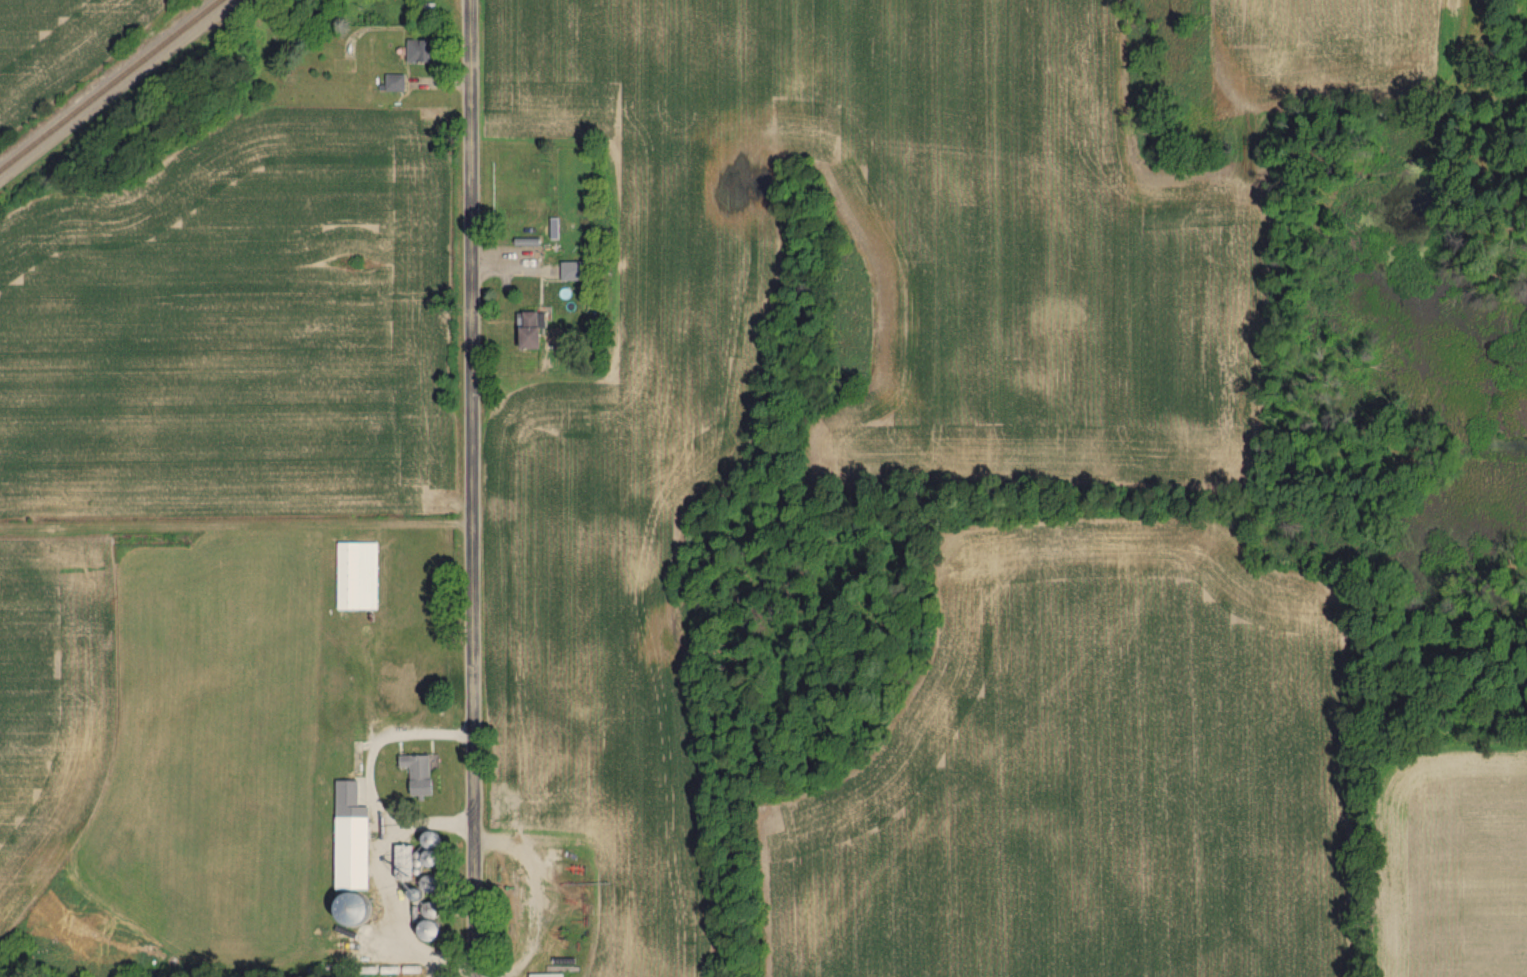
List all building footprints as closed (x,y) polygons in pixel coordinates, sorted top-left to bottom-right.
[(402,54),(415,66),(427,52),(414,41),(402,54)] [(406,94),(406,77),(387,77),(387,94),(406,94)] [(563,282),(590,282),(590,263),(563,263),(563,282)] [(547,350),(547,314),(525,314),(525,350),(547,350)] [(340,544),(340,611),(379,611),(379,544),(340,544)] [(401,757),(401,769),(413,769),(413,798),(435,798),(435,757),(401,757)] [(372,818),(340,818),(340,891),(372,891),(372,818)] [(401,847),(401,881),(418,881),(418,847),(401,847)]
